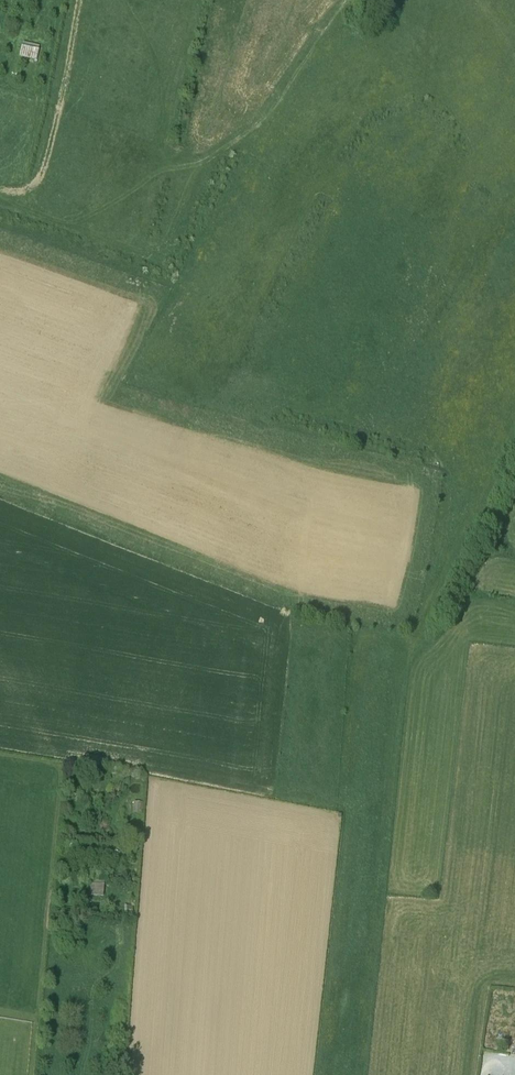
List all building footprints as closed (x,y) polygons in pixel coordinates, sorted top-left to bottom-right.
[(39,60),(40,44),(23,42),(21,58),(39,60)]
